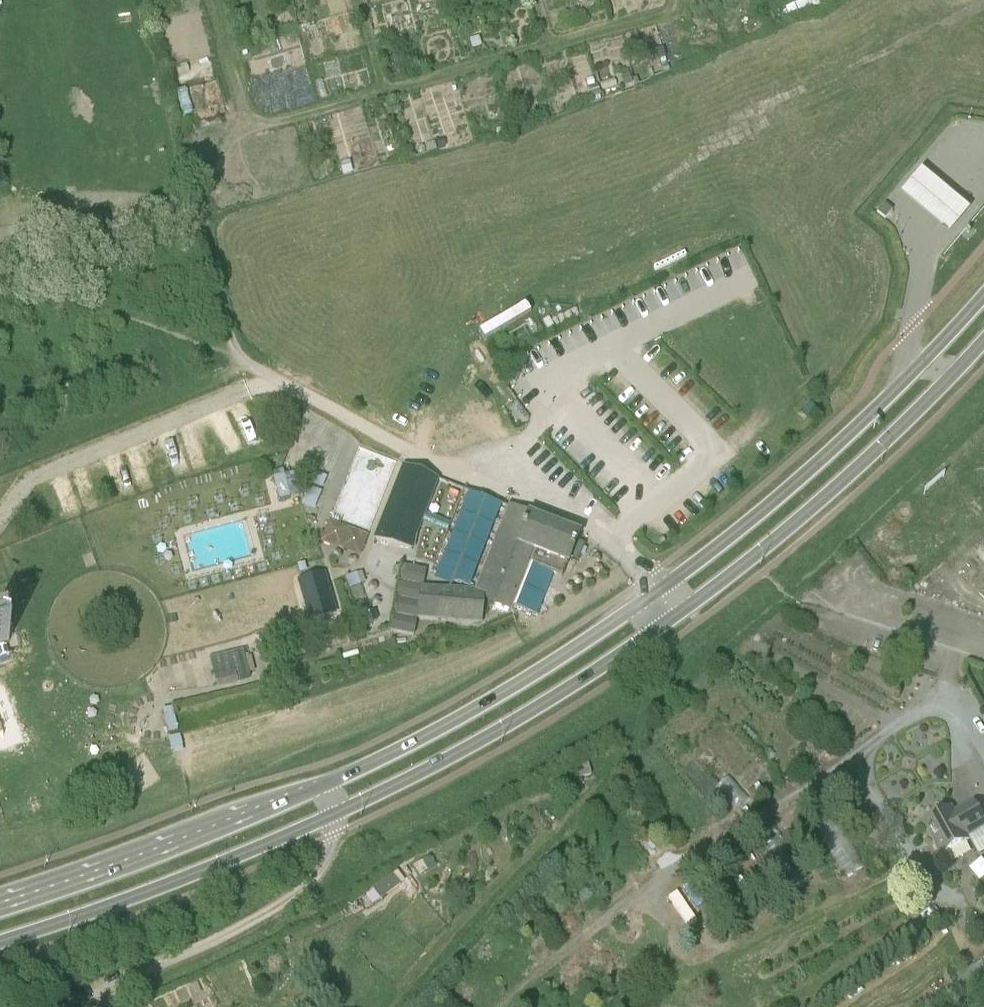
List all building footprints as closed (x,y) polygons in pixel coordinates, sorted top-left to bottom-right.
[(208,74),(185,81),(194,114),(217,108),(208,74)] [(968,214),(920,173),(899,198),(947,238),(968,214)] [(877,214),(885,220),(892,211),(884,205),(877,214)] [(501,417),(449,432),(451,442),(503,427),(501,417)] [(416,552),(439,477),(400,465),(377,540),(416,552)] [(508,508),(475,593),(422,590),(426,573),(402,569),(391,632),(414,636),(417,619),(479,624),(483,601),(510,611),(533,552),(567,565),(578,535),(508,508)] [(361,556),(371,534),(331,517),(322,539),(361,556)] [(334,602),(325,573),(297,581),(306,611),(334,602)] [(109,613),(96,617),(101,629),(113,625),(109,613)] [(239,687),(238,683),(236,674),(215,679),(218,692),(239,687)] [(590,775),(587,764),(575,767),(578,779),(590,775)] [(983,825),(983,814),(977,800),(957,812),(953,806),(927,821),(945,853),(971,839),(969,834),(983,825)] [(983,877),(983,858),(973,867),(982,879),(983,877)] [(412,882),(419,877),(418,876),(416,873),(409,877),(412,882)] [(396,874),(376,888),(382,896),(402,883),(396,874)] [(983,977),(983,963),(960,973),(965,985),(983,977)]
